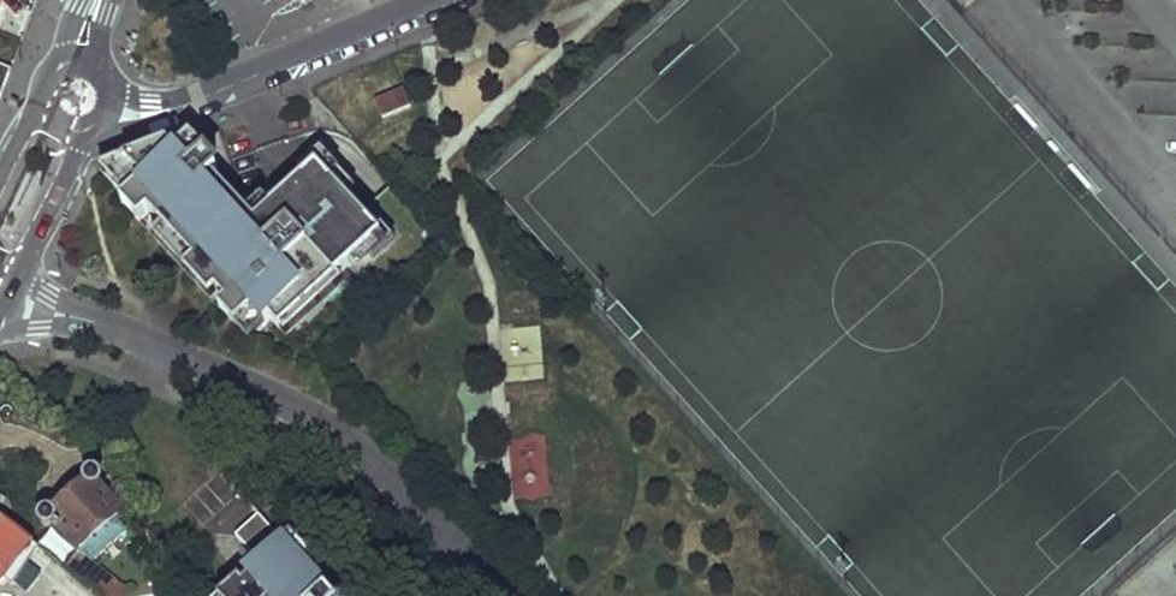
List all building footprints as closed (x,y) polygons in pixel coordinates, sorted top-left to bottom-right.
[(308,16),(328,0),(295,0),(308,16)] [(4,94),(13,69),(0,65),(0,92),(4,94)] [(400,91),(372,102),(381,124),(409,113),(400,91)] [(179,141),(102,170),(127,196),(122,202),(141,221),(150,212),(165,228),(156,237),(237,326),(254,311),(267,324),(272,319),(281,330),(383,237),(318,167),(256,223),(179,141)] [(42,514),(41,517),(42,520),(44,523),(46,524),(48,524),(52,524),(53,523),(76,552),(121,513),(97,485),(99,483),(99,482),(99,477),(99,475),(96,472),(92,472),(89,472),(87,475),(86,478),(87,481),(87,483),(54,512),(51,510),(48,510),(46,511),(44,512),(42,514)] [(222,595),(333,595),(260,515),(237,537),(259,562),(222,595)] [(37,551),(0,522),(0,585),(3,581),(10,587),(13,585),(25,595),(39,577),(24,567),(37,551)] [(69,576),(95,595),(124,595),(80,561),(69,576)]
